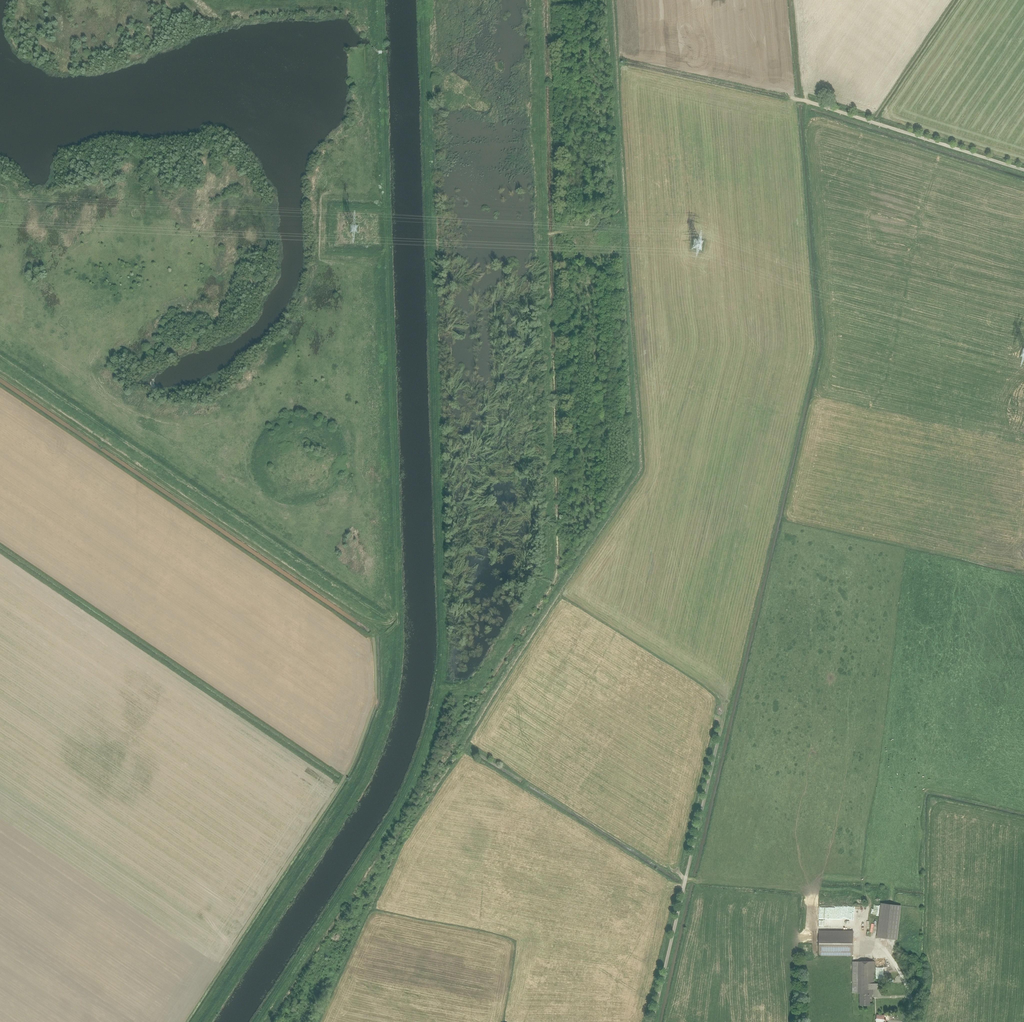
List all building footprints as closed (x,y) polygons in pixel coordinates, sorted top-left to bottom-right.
[(861,919),(862,905),(850,905),(849,919),(861,919)] [(901,907),(882,905),(878,937),(896,940),(901,907)] [(850,931),(817,931),(817,955),(850,955),(850,931)] [(873,961),(851,961),(852,990),(858,990),(858,1004),(867,1004),(867,996),(873,996),(873,991),(879,991),(879,983),(873,983),(873,961)]
